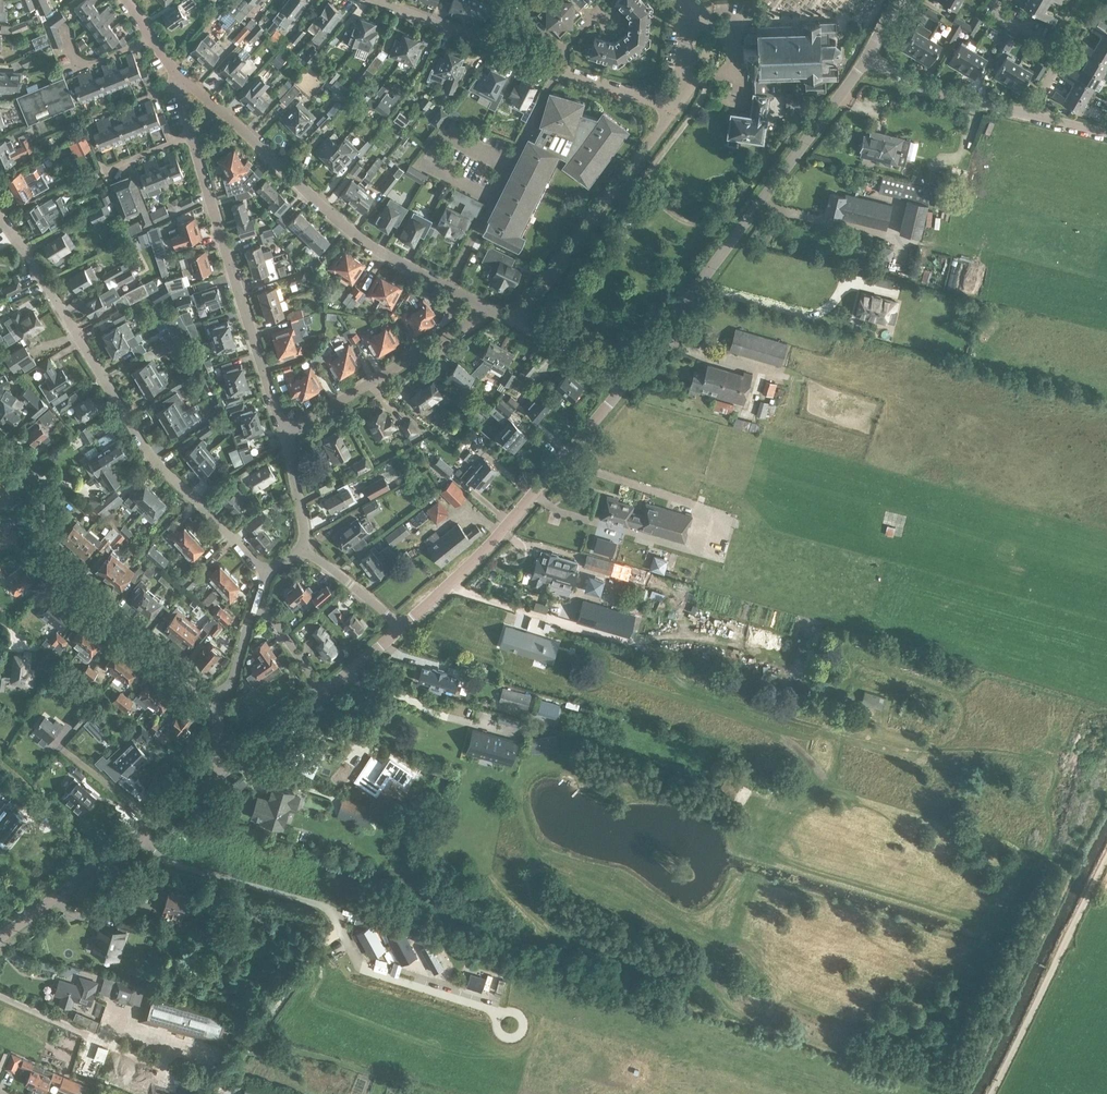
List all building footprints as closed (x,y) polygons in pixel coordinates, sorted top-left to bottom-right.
[(26,9),(34,5),(32,0),(22,0),(26,9)] [(40,14),(51,10),(47,0),(34,0),(40,14)] [(94,0),(71,0),(67,3),(71,9),(74,7),(81,17),(95,7),(91,2),(94,0)] [(197,2),(196,0),(183,0),(162,15),(172,29),(180,23),(182,26),(189,21),(187,18),(188,18),(183,11),(197,2)] [(234,3),(231,0),(226,0),(221,5),(222,5),(235,16),(248,0),(237,0),(234,3)] [(235,16),(237,18),(240,21),(254,4),(256,5),(260,0),(248,0),(235,16)] [(279,7),(281,8),(273,19),(274,20),(267,30),(271,34),(273,31),(279,23),(297,0),(285,0),(279,7)] [(279,23),(286,28),(293,18),(295,19),(309,2),(307,0),(297,0),(279,23)] [(465,0),(453,0),(448,11),(459,16),(465,0)] [(459,16),(471,20),(478,0),(465,0),(459,16)] [(471,20),(482,24),(490,5),(482,2),(483,0),(478,0),(471,20)] [(578,10),(568,0),(551,0),(537,14),(559,36),(582,13),(578,10)] [(581,6),(588,0),(568,0),(578,10),(581,6)] [(611,63),(611,65),(619,67),(625,62),(624,60),(642,48),(643,50),(650,45),(651,37),(648,37),(650,15),(652,15),(653,7),(648,1),(646,3),(643,0),(616,0),(615,2),(629,16),(627,32),(614,41),(595,36),(589,57),(611,63)] [(960,0),(937,0),(956,11),(958,7),(956,6),(960,0)] [(1039,0),(1027,0),(1023,7),(1054,25),(1057,19),(1043,11),(1047,5),(1039,0)] [(334,3),(330,3),(328,1),(314,19),(308,28),(315,33),(336,7),(334,6),(334,3)] [(235,16),(222,5),(215,14),(219,18),(223,22),(220,25),(226,30),(237,18),(235,16)] [(96,7),(83,17),(90,27),(112,11),(108,6),(100,12),(96,7)] [(336,7),(315,33),(311,39),(319,45),(326,36),(344,14),(342,12),(341,8),(337,9),(336,7)] [(941,16),(926,8),(923,14),(937,22),(941,16)] [(56,12),(54,13),(61,23),(67,19),(59,9),(56,12)] [(116,16),(112,11),(90,27),(98,38),(112,28),(108,23),(116,16)] [(54,13),(42,22),(56,26),(61,23),(54,13)] [(967,31),(970,24),(956,16),(952,22),(954,24),(961,28),(967,32),(967,31)] [(975,16),(970,24),(967,31),(973,35),(982,20),(975,16)] [(246,25),(251,30),(257,22),(252,18),(247,23),(246,25)] [(341,41),(357,47),(367,21),(359,18),(356,24),(353,23),(349,31),(346,30),(341,41)] [(28,27),(25,20),(11,26),(13,33),(28,27)] [(1096,26),(1094,24),(1090,31),(1100,36),(1097,43),(1106,49),(1106,32),(1104,31),(1106,26),(1106,24),(1100,20),(1096,26)] [(373,30),(375,24),(367,21),(357,47),(368,51),(371,43),(372,43),(376,32),(373,30)] [(59,32),(56,26),(42,22),(48,36),(59,32)] [(253,42),(265,29),(258,22),(246,36),(253,42)] [(727,136),(728,136),(726,144),(737,146),(739,138),(762,142),(766,119),(765,119),(768,100),(771,100),(772,95),(779,95),(778,79),(804,78),(805,92),(824,91),(824,79),(836,78),(836,67),(842,67),(842,61),(843,61),(843,57),(844,57),(844,47),(839,47),(833,42),(827,42),(827,34),(835,34),(834,22),(814,23),(814,22),(806,22),(806,24),(801,24),(801,25),(749,27),(749,34),(747,34),(743,37),(744,43),(748,46),(742,46),(742,61),(748,61),(745,65),(745,71),(749,74),(751,74),(751,80),(752,80),(753,94),(750,114),(744,113),(744,115),(731,113),(727,136)] [(961,28),(954,24),(946,38),(952,43),(961,28)] [(295,44),(306,32),(301,27),(290,39),(295,44)] [(112,28),(98,38),(102,43),(94,49),(98,54),(113,44),(117,49),(127,41),(123,35),(120,38),(112,28)] [(902,51),(915,59),(927,38),(918,33),(919,31),(915,29),(902,51)] [(1009,35),(1003,31),(996,43),(1002,47),(1009,35)] [(32,38),(36,49),(50,43),(46,32),(32,38)] [(59,32),(48,36),(51,42),(61,38),(59,32)] [(199,59),(216,41),(208,33),(203,39),(202,39),(191,51),(199,59)] [(400,40),(395,38),(388,56),(402,61),(412,37),(402,33),(400,40)] [(1009,35),(1002,47),(1008,51),(1015,39),(1013,37),(1009,35)] [(275,41),(281,46),(286,40),(279,36),(275,41)] [(421,40),(412,37),(402,61),(415,66),(422,48),(418,47),(421,40)] [(63,44),(61,38),(51,42),(53,48),(63,44)] [(937,42),(936,44),(927,38),(915,59),(928,66),(941,45),(937,42)] [(273,55),(280,48),(270,40),(264,47),(273,55)] [(224,49),(216,41),(199,59),(208,68),(219,55),(219,54),(224,49)] [(965,44),(961,41),(947,64),(961,72),(973,51),(964,46),(965,44)] [(1097,43),(1093,49),(1083,43),(1080,49),(1106,64),(1106,63),(1106,49),(1097,43)] [(1099,76),(1106,64),(1080,49),(1076,46),(1072,52),(1086,60),(1083,67),(1099,76)] [(304,58),(310,63),(319,52),(314,47),(304,58)] [(232,58),(219,72),(228,80),(248,58),(251,55),(244,48),(238,54),(233,59),(232,58)] [(279,68),(289,57),(281,49),(271,61),(279,68)] [(432,69),(428,80),(440,84),(445,78),(447,73),(454,54),(446,51),(443,58),(440,57),(435,70),(432,69)] [(981,56),(973,51),(961,72),(974,80),(987,57),(982,54),(981,56)] [(129,64),(124,66),(130,82),(142,78),(143,81),(150,79),(145,66),(139,69),(132,52),(125,55),(129,64)] [(21,58),(24,67),(33,62),(30,54),(21,58)] [(445,78),(447,79),(444,89),(454,93),(458,83),(464,66),(460,65),(462,58),(454,54),(447,73),(445,78)] [(374,73),(383,60),(376,55),(367,68),(374,73)] [(1010,58),(1006,55),(993,77),(1006,85),(1018,65),(1009,59),(1010,58)] [(257,66),(248,58),(228,80),(236,88),(247,76),(245,74),(247,72),(249,74),(257,66)] [(114,59),(108,62),(118,87),(130,82),(124,66),(118,69),(114,59)] [(1037,67),(1032,75),(1039,79),(1046,67),(1036,61),(1033,65),(1037,67)] [(118,87),(108,62),(101,65),(105,74),(99,76),(105,92),(118,87)] [(1027,70),(1018,65),(1006,85),(1019,93),(1032,71),(1028,68),(1027,70)] [(1066,65),(1063,70),(1066,72),(1066,73),(1092,88),(1099,76),(1083,67),(1079,73),(1066,65)] [(53,81),(64,77),(60,66),(49,71),(53,81)] [(468,88),(491,100),(488,106),(495,110),(503,93),(499,91),(507,75),(491,67),(487,74),(482,71),(479,78),(477,77),(468,88)] [(333,68),(326,77),(333,83),(336,79),(340,74),(333,68)] [(90,69),(83,72),(93,97),(105,92),(99,76),(94,78),(90,69)] [(12,92),(12,89),(20,89),(21,72),(0,71),(0,91),(12,92)] [(81,83),(75,86),(81,102),(93,97),(83,72),(77,74),(81,83)] [(278,81),(284,74),(281,72),(275,78),(278,81)] [(1092,88),(1066,73),(1062,78),(1072,84),(1069,91),(1085,100),(1092,88)] [(268,85),(275,77),(273,75),(265,83),(268,85)] [(39,87),(28,92),(17,96),(29,125),(70,107),(75,105),(64,77),(53,81),(39,87)] [(246,104),(249,106),(267,86),(260,79),(252,87),(251,86),(239,98),(241,100),(241,101),(244,104),(246,104)] [(336,79),(333,83),(330,87),(344,98),(351,90),(336,79)] [(513,101),(511,105),(529,115),(536,102),(532,99),(538,87),(521,79),(519,84),(515,82),(508,96),(511,98),(510,100),(513,101)] [(288,80),(283,84),(288,89),(292,84),(288,80)] [(28,92),(39,87),(37,83),(27,87),(28,92)] [(301,89),(295,83),(280,99),(287,105),(301,89)] [(264,89),(249,106),(252,109),(251,111),(254,113),(256,113),(257,114),(269,102),(267,100),(271,96),(264,89)] [(1078,112),(1085,100),(1069,91),(1065,97),(1055,91),(1051,97),(1078,112)] [(374,107),(375,108),(376,108),(385,116),(392,108),(397,101),(392,97),(386,92),(381,99),(380,100),(378,103),(374,107)] [(616,145),(617,145),(618,144),(617,144),(627,131),(602,112),(598,119),(579,114),(582,103),(550,93),(540,124),(542,125),(534,141),(528,138),(524,147),(530,150),(487,234),(482,232),(487,223),(486,222),(481,232),(511,247),(513,243),(520,246),(525,237),(517,233),(520,228),(524,230),(528,221),(525,219),(527,214),(531,215),(536,206),(532,204),(535,199),(538,201),(561,156),(568,159),(563,166),(587,184),(597,171),(597,172),(598,171),(598,170),(607,158),(608,157),(607,157),(616,145)] [(800,107),(800,93),(784,93),(785,114),(794,113),(793,107),(800,107)] [(425,95),(419,103),(423,106),(429,99),(425,95)] [(142,113),(149,129),(161,124),(162,128),(169,125),(164,114),(158,116),(151,99),(144,102),(148,111),(142,113)] [(433,102),(429,99),(423,106),(427,110),(433,102)] [(308,108),(300,100),(296,104),(295,103),(281,118),(291,127),(308,108)] [(78,111),(75,105),(70,107),(72,113),(78,111)] [(149,129),(142,113),(137,115),(133,107),(126,109),(137,134),(149,129)] [(437,127),(448,113),(440,107),(430,121),(437,127)] [(317,117),(308,108),(291,127),(300,136),(314,121),(313,120),(317,117)] [(447,115),(456,119),(460,112),(453,108),(447,115)] [(124,121),(118,123),(124,139),(137,134),(126,109),(120,112),(124,121)] [(320,129),(332,117),(325,111),(314,123),(320,129)] [(410,119),(400,111),(393,120),(404,129),(410,119)] [(108,116),(102,119),(112,144),(114,147),(126,142),(124,139),(118,123),(112,125),(108,116)] [(112,144),(102,119),(96,121),(99,131),(93,133),(100,149),(112,144)] [(74,131),(81,128),(77,121),(71,125),(74,131)] [(403,137),(406,133),(401,129),(399,133),(398,134),(403,137)] [(861,156),(897,164),(903,138),(871,130),(870,136),(864,134),(863,138),(861,137),(858,149),(862,150),(861,156)] [(324,159),(337,145),(333,141),(338,136),(334,132),(330,136),(328,135),(315,150),(324,159)] [(91,149),(85,136),(72,142),(79,155),(91,149)] [(345,137),(337,145),(324,159),(338,172),(356,152),(361,157),(371,143),(368,140),(358,150),(345,137)] [(29,143),(27,138),(20,141),(22,146),(29,143)] [(15,149),(11,139),(6,141),(5,140),(0,142),(0,155),(15,149)] [(15,149),(0,155),(0,169),(15,162),(14,158),(26,153),(25,151),(32,148),(29,143),(22,146),(15,149)] [(235,148),(226,153),(248,189),(253,183),(260,177),(255,172),(249,166),(252,164),(248,160),(244,163),(242,161),(235,148)] [(165,164),(171,180),(184,175),(174,150),(167,153),(171,162),(165,164)] [(226,153),(218,158),(225,172),(226,174),(223,175),(228,195),(235,193),(248,189),(226,153)] [(171,180),(165,164),(159,166),(155,157),(149,160),(159,184),(171,180)] [(368,182),(384,161),(379,157),(377,158),(371,165),(366,172),(367,172),(362,178),(368,182)] [(159,184),(149,160),(142,162),(146,171),(140,174),(149,196),(162,191),(159,184)] [(350,171),(355,176),(362,167),(357,162),(350,171)] [(255,172),(260,177),(269,168),(264,163),(255,172)] [(404,173),(422,184),(427,175),(409,164),(404,173)] [(380,189),(386,194),(404,170),(398,165),(392,173),(393,173),(380,189)] [(5,186),(8,188),(11,193),(45,174),(47,173),(44,166),(22,177),(20,172),(4,181),(5,182),(5,186)] [(133,174),(107,183),(122,221),(138,214),(143,226),(152,223),(133,174)] [(43,175),(11,193),(13,197),(13,199),(16,201),(16,203),(33,194),(33,195),(50,187),(43,175)] [(930,188),(882,177),(879,193),(907,200),(899,233),(920,238),(928,205),(926,204),(930,188)] [(94,182),(98,188),(105,185),(102,178),(94,182)] [(279,192),(266,179),(257,189),(270,201),(279,192)] [(360,181),(358,184),(352,179),(340,195),(341,196),(342,198),(345,200),(346,200),(351,204),(363,188),(365,186),(360,181)] [(442,198),(448,185),(441,181),(434,194),(442,198)] [(253,183),(248,189),(251,193),(257,187),(253,183)] [(363,188),(351,204),(356,207),(356,209),(359,212),(361,211),(362,212),(374,197),(363,188)] [(483,202),(455,188),(451,196),(465,203),(461,212),(446,205),(435,227),(451,235),(452,233),(459,237),(463,229),(466,231),(474,215),(476,216),(483,202)] [(248,189),(235,193),(237,200),(252,196),(248,189)] [(279,192),(270,201),(268,203),(279,214),(291,202),(280,192),(279,192)] [(105,204),(112,200),(109,194),(102,197),(105,204)] [(844,198),(829,194),(825,212),(840,216),(840,219),(886,230),(891,206),(845,195),(844,198)] [(59,206),(65,203),(61,195),(55,198),(59,206)] [(59,206),(55,198),(54,196),(39,205),(38,203),(23,212),(29,222),(45,213),(59,206)] [(183,208),(194,203),(191,196),(180,201),(183,208)] [(397,226),(408,208),(390,197),(387,203),(386,203),(382,211),(380,210),(373,222),(377,224),(376,224),(388,231),(393,223),(397,226)] [(244,201),(232,205),(237,222),(250,218),(244,201)] [(65,205),(65,203),(59,206),(63,214),(69,211),(65,205)] [(169,215),(165,205),(150,212),(154,222),(169,215)] [(63,214),(59,206),(45,213),(29,222),(35,233),(58,219),(57,218),(61,215),(63,214)] [(94,223),(107,217),(101,206),(89,213),(94,223)] [(298,233),(310,221),(299,211),(288,223),(298,233)] [(432,221),(414,211),(411,216),(410,215),(406,224),(404,223),(397,236),(402,239),(401,239),(414,246),(420,235),(424,237),(432,221)] [(279,223),(285,218),(281,214),(276,220),(279,223)] [(172,236),(199,227),(195,217),(177,222),(178,227),(169,230),(171,236),(172,236)] [(250,218),(237,222),(237,223),(241,238),(257,232),(252,218),(250,218)] [(288,221),(285,218),(279,223),(282,227),(288,221)] [(143,228),(138,220),(126,226),(130,234),(143,228)] [(310,221),(298,233),(308,242),(320,230),(310,221)] [(147,230),(148,231),(151,242),(162,239),(163,239),(159,225),(147,230)] [(199,227),(172,236),(176,249),(191,244),(191,241),(202,238),(199,227)] [(258,239),(265,236),(275,233),(272,227),(263,230),(263,232),(256,234),(258,239)] [(320,230),(308,242),(319,253),(330,241),(320,230)] [(71,249),(76,246),(67,232),(62,235),(62,234),(43,246),(53,261),(55,259),(58,264),(62,261),(63,259),(61,256),(71,249)] [(135,252),(142,248),(138,239),(130,243),(135,252)] [(288,252),(294,246),(290,242),(284,248),(288,252)] [(250,263),(265,257),(261,244),(245,249),(250,263)] [(515,257),(490,245),(482,260),(492,265),(487,275),(492,277),(490,280),(491,280),(489,286),(504,294),(509,284),(514,287),(522,270),(512,265),(515,257)] [(168,255),(165,248),(155,251),(157,258),(168,255)] [(343,272),(354,257),(342,249),(328,268),(335,273),(338,269),(343,272)] [(182,269),(209,260),(206,250),(178,258),(182,269)] [(169,273),(163,257),(157,259),(162,275),(169,273)] [(265,257),(250,263),(254,277),(262,274),(265,281),(278,277),(275,269),(269,271),(265,257)] [(354,257),(343,272),(348,276),(346,280),(352,285),(366,265),(354,257)] [(318,258),(314,264),(318,267),(322,261),(318,258)] [(209,260),(182,269),(184,274),(189,273),(190,278),(213,271),(209,260)] [(322,261),(318,267),(322,270),(326,265),(322,261)] [(98,278),(91,265),(85,269),(69,277),(77,291),(92,282),(98,278)] [(124,271),(120,265),(102,275),(106,282),(115,277),(124,272),(124,271)] [(115,277),(119,285),(135,276),(130,267),(124,271),(124,272),(115,277)] [(314,271),(311,275),(318,280),(325,272),(322,270),(318,267),(314,271)] [(307,279),(304,272),(287,278),(289,285),(307,279)] [(170,291),(185,286),(182,275),(165,281),(170,291)] [(377,275),(367,294),(366,295),(366,296),(373,299),(375,295),(381,298),(390,281),(377,275)] [(124,293),(120,295),(113,300),(118,309),(149,293),(159,288),(153,279),(144,283),(143,283),(124,293)] [(5,296),(22,289),(19,281),(2,289),(5,296)] [(268,288),(258,291),(262,306),(280,300),(276,286),(275,286),(273,281),(267,283),(268,288)] [(390,281),(381,298),(379,302),(392,309),(403,288),(390,281)] [(165,285),(150,294),(156,303),(171,294),(165,285)] [(221,300),(216,285),(192,292),(197,307),(210,303),(212,308),(221,305),(220,300),(221,300)] [(120,295),(115,286),(84,303),(91,316),(113,303),(112,301),(113,300),(120,295)] [(192,304),(187,286),(170,292),(174,299),(176,299),(178,308),(192,304)] [(357,300),(363,291),(359,288),(354,293),(353,296),(357,300)] [(363,291),(357,300),(361,303),(366,296),(366,295),(367,294),(363,291)] [(856,316),(886,323),(890,309),(897,311),(899,301),(862,292),(856,316)] [(412,293),(408,299),(409,299),(415,310),(414,311),(424,327),(435,321),(431,313),(433,312),(422,299),(419,302),(412,293)] [(280,300),(262,306),(267,320),(285,315),(280,300)] [(301,308),(289,312),(291,319),(298,317),(303,316),(304,315),(301,308)] [(126,317),(122,309),(111,315),(115,323),(126,317)] [(13,335),(39,318),(34,310),(22,317),(18,312),(4,321),(10,330),(13,335)] [(406,311),(400,314),(412,334),(424,327),(414,311),(408,315),(406,311)] [(377,318),(374,313),(368,316),(371,321),(377,318)] [(394,319),(391,313),(386,316),(388,319),(390,321),(394,319)] [(179,314),(164,321),(167,327),(172,337),(179,332),(187,328),(179,314)] [(303,316),(305,323),(312,321),(310,314),(303,316)] [(293,326),(272,333),(276,347),(295,341),(303,338),(299,327),(306,325),(303,316),(298,317),(291,319),(293,326)] [(44,326),(39,318),(13,335),(16,340),(24,335),(30,345),(37,340),(33,334),(44,326)] [(232,334),(227,320),(219,323),(218,318),(208,321),(214,339),(232,334)] [(109,349),(134,335),(135,334),(126,320),(117,326),(117,325),(101,335),(105,342),(104,344),(106,348),(108,348),(109,349)] [(167,327),(164,321),(157,325),(160,331),(161,331),(167,327)] [(885,329),(857,322),(854,334),(882,341),(885,329)] [(383,329),(376,333),(385,349),(397,343),(386,323),(381,326),(383,329)] [(353,326),(349,329),(352,335),(356,341),(360,338),(357,332),(353,326)] [(349,328),(342,332),(346,339),(348,338),(348,337),(352,335),(349,329),(349,328)] [(786,343),(734,328),(728,350),(779,366),(786,343)] [(179,332),(172,337),(154,347),(159,356),(185,341),(179,332)] [(368,333),(363,336),(374,356),(385,349),(376,333),(370,337),(368,333)] [(232,334),(214,339),(219,353),(236,348),(232,334)] [(139,342),(134,335),(109,349),(110,351),(110,353),(112,356),(113,356),(114,358),(131,348),(136,356),(147,350),(142,343),(139,342)] [(485,359),(470,373),(474,377),(477,374),(479,376),(490,367),(491,367),(492,365),(502,347),(490,340),(481,357),(485,359)] [(295,341),(276,347),(281,361),(304,353),(301,345),(297,347),(295,341)] [(343,342),(334,347),(337,352),(339,355),(338,356),(347,371),(358,365),(347,346),(345,347),(343,342)] [(29,351),(24,344),(4,357),(9,364),(29,351)] [(502,347),(492,365),(491,367),(502,374),(505,369),(504,368),(513,353),(502,347)] [(314,357),(316,360),(318,363),(324,359),(319,350),(312,354),(314,357)] [(29,351),(9,364),(14,372),(34,359),(29,351)] [(337,352),(325,359),(336,378),(347,371),(338,356),(339,355),(337,352)] [(314,357),(312,354),(303,359),(305,363),(310,359),(314,357)] [(314,366),(318,363),(316,360),(314,357),(310,359),(314,366)] [(53,389),(55,393),(71,383),(62,369),(57,372),(49,358),(38,365),(47,379),(46,379),(52,388),(51,388),(52,390),(53,389)] [(158,364),(154,358),(132,371),(135,376),(134,376),(138,384),(158,372),(155,366),(158,364)] [(530,374),(537,366),(530,360),(522,369),(522,370),(529,376),(530,374)] [(228,382),(245,377),(241,363),(233,365),(232,361),(222,364),(228,382)] [(458,363),(452,369),(462,377),(468,371),(458,363)] [(703,373),(693,370),(688,388),(742,404),(751,374),(742,372),(742,374),(706,364),(703,373)] [(307,374),(300,378),(309,393),(320,387),(316,379),(310,368),(309,368),(305,370),(307,374)] [(509,386),(516,374),(508,368),(500,380),(509,386)] [(452,369),(447,375),(457,384),(462,377),(452,369)] [(529,376),(522,370),(516,377),(527,386),(534,378),(530,374),(529,376)] [(208,371),(198,376),(202,384),(212,379),(208,371)] [(462,377),(457,384),(465,390),(470,384),(475,377),(474,377),(470,373),(468,371),(462,377)] [(158,372),(138,384),(143,391),(144,391),(147,395),(169,382),(165,376),(162,378),(158,372)] [(584,387),(568,372),(556,386),(572,401),(573,399),(575,401),(580,395),(578,394),(584,387)] [(5,373),(0,376),(0,385),(8,380),(5,373)] [(182,375),(169,383),(173,391),(186,382),(182,375)] [(291,376),(286,378),(291,393),(293,393),(297,400),(309,393),(300,378),(292,380),(291,376)] [(245,377),(228,382),(224,384),(228,397),(225,398),(227,403),(243,398),(241,393),(250,391),(245,377)] [(422,389),(433,404),(444,396),(437,385),(438,385),(434,380),(422,389)] [(777,384),(766,380),(762,393),(773,397),(777,384)] [(475,388),(470,384),(465,390),(470,394),(475,388)] [(16,397),(2,420),(0,422),(12,429),(23,412),(22,412),(26,406),(23,405),(25,402),(30,407),(27,408),(35,417),(48,406),(39,395),(29,385),(18,395),(22,399),(22,400),(16,397)] [(16,397),(17,396),(6,389),(3,393),(0,391),(0,418),(2,420),(16,397)] [(433,404),(422,389),(410,397),(421,412),(422,412),(423,413),(427,414),(435,408),(433,404)] [(552,404),(537,391),(523,408),(537,421),(539,419),(540,420),(545,414),(544,413),(552,404)] [(74,414),(79,422),(98,409),(89,397),(82,401),(76,392),(55,405),(60,413),(74,404),(79,411),(74,414)] [(156,406),(158,410),(156,411),(159,416),(158,416),(163,424),(187,409),(176,392),(159,402),(160,404),(156,406)] [(505,401),(514,409),(519,402),(511,395),(505,401)] [(569,402),(563,397),(559,401),(564,405),(566,403),(567,404),(569,402)] [(514,409),(505,401),(502,398),(494,406),(506,417),(514,409)] [(733,404),(714,399),(711,409),(730,414),(733,404)] [(776,405),(760,400),(756,415),(766,418),(766,416),(772,417),(776,405)] [(220,401),(214,404),(218,410),(224,406),(220,401)] [(469,410),(468,411),(480,421),(480,420),(484,415),(486,416),(487,417),(490,412),(476,401),(469,410)] [(259,419),(255,405),(247,408),(246,403),(239,405),(238,403),(226,406),(229,415),(234,414),(233,410),(237,409),(242,425),(259,419)] [(38,417),(45,425),(56,416),(49,408),(38,417)] [(388,421),(382,410),(365,419),(376,439),(393,429),(392,429),(395,427),(391,419),(388,421)] [(186,418),(183,412),(163,424),(167,431),(168,431),(171,435),(193,422),(189,416),(186,418)] [(197,432),(208,424),(213,421),(209,416),(193,427),(197,432)] [(443,417),(438,421),(443,427),(448,423),(443,417)] [(755,432),(757,423),(736,417),(733,426),(755,432)] [(525,435),(527,433),(511,418),(496,435),(498,436),(497,437),(514,453),(528,437),(525,435)] [(37,444),(40,447),(51,438),(48,435),(49,434),(37,419),(25,428),(28,432),(26,434),(30,439),(30,441),(32,443),(34,443),(35,445),(37,444)] [(259,419),(242,425),(244,432),(234,435),(240,451),(250,447),(247,438),(264,433),(259,419)] [(416,432),(410,420),(401,425),(406,435),(407,437),(416,432)] [(208,424),(197,432),(202,439),(213,430),(209,425),(208,424)] [(96,438),(89,426),(80,431),(87,443),(96,438)] [(325,437),(327,441),(323,443),(333,463),(349,455),(337,431),(325,437)] [(118,439),(102,450),(113,466),(129,456),(118,439)] [(191,466),(210,451),(205,446),(207,444),(203,439),(202,440),(201,439),(183,454),(187,458),(186,459),(191,466)] [(466,460),(472,452),(467,448),(461,455),(466,460)] [(102,450),(88,459),(89,460),(84,464),(93,477),(98,474),(99,475),(108,489),(122,480),(113,466),(102,450)] [(210,451),(191,466),(197,473),(198,472),(202,476),(221,460),(216,454),(214,456),(210,451)] [(236,467),(245,461),(240,453),(231,459),(236,467)] [(247,462),(253,459),(250,453),(243,457),(247,462)] [(447,477),(454,469),(440,456),(432,465),(447,477)] [(371,467),(366,457),(352,464),(358,474),(371,467)] [(484,457),(475,467),(490,480),(499,470),(484,457)] [(255,490),(277,478),(268,463),(250,473),(247,469),(238,475),(242,481),(248,490),(253,487),(255,490)] [(490,480),(475,467),(471,464),(460,476),(473,487),(475,485),(482,490),(490,480)] [(242,481),(238,475),(233,478),(238,483),(242,481)] [(364,486),(371,498),(390,488),(384,476),(364,486)] [(1,506),(15,495),(2,479),(0,480),(0,505),(1,506)] [(467,494),(453,480),(440,492),(455,506),(467,494)] [(141,513),(157,495),(143,481),(125,501),(135,510),(136,508),(141,513)] [(243,493),(233,483),(218,498),(224,504),(225,504),(235,514),(249,500),(243,493)] [(341,489),(324,498),(332,512),(349,503),(347,500),(352,498),(347,489),(343,491),(341,489)] [(101,515),(110,508),(122,497),(115,490),(102,502),(94,508),(101,515)] [(168,504),(157,495),(141,513),(152,522),(168,504)] [(654,533),(661,508),(644,503),(641,515),(630,512),(632,506),(616,502),(617,499),(606,496),(600,518),(626,525),(627,524),(637,527),(637,528),(654,533)] [(281,497),(272,505),(276,510),(285,502),(281,497)] [(362,506),(369,517),(383,509),(376,498),(362,506)] [(90,499),(87,502),(94,508),(102,502),(100,499),(90,499)] [(89,505),(83,512),(93,520),(99,513),(89,505)] [(101,515),(113,526),(120,532),(120,531),(125,526),(124,525),(110,508),(101,515)] [(661,508),(654,533),(684,542),(686,533),(684,533),(686,525),(688,526),(691,516),(661,508)] [(367,542),(363,536),(368,532),(357,517),(346,526),(346,527),(342,530),(341,528),(334,533),(335,534),(334,535),(345,550),(352,545),(356,550),(367,542)] [(10,522),(0,522),(0,545),(16,546),(17,529),(10,529),(10,522)] [(403,522),(385,536),(393,546),(410,532),(403,522)] [(466,533),(458,522),(427,547),(441,565),(483,533),(476,525),(466,533)] [(104,536),(111,542),(120,532),(113,526),(104,536)] [(124,534),(129,529),(128,529),(125,526),(120,531),(124,534)] [(168,535),(180,549),(195,536),(189,530),(188,531),(185,528),(180,533),(176,528),(168,535)] [(263,528),(250,538),(262,553),(275,543),(263,528)] [(132,533),(129,529),(124,534),(127,538),(132,533)] [(96,545),(101,540),(89,530),(74,548),(85,557),(95,545),(96,545)] [(125,537),(120,532),(111,542),(116,547),(125,537)] [(101,540),(96,545),(103,551),(111,542),(104,536),(101,540)] [(201,543),(200,542),(195,536),(180,549),(193,563),(198,558),(196,555),(200,550),(203,548),(200,545),(200,544),(201,543)] [(612,555),(616,544),(597,539),(594,550),(612,555)] [(169,559),(152,545),(143,554),(152,561),(158,566),(161,569),(169,559)] [(390,552),(392,551),(387,545),(379,550),(380,551),(377,553),(373,549),(359,561),(366,570),(390,552)] [(130,546),(125,552),(129,555),(134,550),(130,546)] [(107,581),(123,562),(116,557),(118,554),(113,550),(96,571),(100,575),(100,577),(105,581),(107,581)] [(134,550),(129,555),(133,559),(138,553),(134,550)] [(535,565),(534,567),(551,571),(548,583),(572,590),(579,568),(577,567),(579,561),(559,555),(558,555),(552,553),(541,550),(539,556),(537,556),(537,558),(536,559),(535,560),(534,563),(535,565)] [(390,552),(366,570),(373,579),(388,568),(385,564),(394,557),(390,552)] [(614,563),(586,555),(583,567),(610,575),(614,563)] [(666,559),(653,555),(650,568),(663,572),(666,559)] [(152,561),(144,570),(144,571),(150,576),(158,566),(152,561)] [(134,572),(123,562),(107,581),(113,586),(112,586),(119,592),(130,578),(135,583),(144,571),(144,570),(139,566),(134,572)] [(0,570),(0,576),(4,575),(17,595),(35,583),(26,569),(24,571),(20,566),(8,574),(1,563),(0,563),(0,565),(1,570),(0,570)] [(212,573),(209,569),(204,574),(217,588),(231,575),(225,568),(223,569),(220,566),(212,573)] [(541,581),(548,583),(551,571),(534,567),(531,579),(529,587),(538,590),(541,581)] [(184,583),(189,577),(185,572),(177,580),(182,585),(184,583)] [(163,583),(168,577),(163,573),(158,579),(163,583)] [(192,575),(189,577),(184,583),(189,589),(198,580),(192,575)] [(237,581),(231,575),(217,588),(230,602),(238,595),(234,590),(238,586),(235,582),(237,581)] [(168,577),(163,583),(168,587),(172,581),(168,577)] [(141,609),(154,593),(148,588),(147,589),(145,588),(148,585),(141,579),(131,591),(135,594),(130,599),(136,604),(136,606),(139,609),(141,608),(141,609)] [(289,585),(290,586),(283,592),(287,596),(284,599),(293,610),(301,602),(298,598),(300,596),(304,601),(313,593),(307,586),(303,589),(296,581),(295,580),(289,585)] [(327,584),(312,597),(320,606),(334,593),(327,584)] [(154,593),(141,609),(142,609),(142,611),(145,614),(147,614),(153,618),(156,615),(155,614),(164,604),(159,600),(161,599),(154,593)] [(208,606),(212,601),(207,597),(203,602),(208,606)] [(194,611),(200,604),(194,598),(190,603),(194,607),(192,609),(194,611)] [(647,598),(644,608),(645,608),(643,614),(653,617),(654,611),(661,614),(665,603),(647,598)] [(71,614),(52,599),(39,615),(47,621),(49,620),(59,628),(71,614)] [(634,615),(582,600),(576,621),(628,636),(634,615)] [(225,624),(232,616),(221,606),(220,606),(217,603),(211,611),(214,613),(213,614),(225,624)] [(202,606),(200,604),(194,611),(200,616),(204,610),(201,607),(202,606)] [(174,639),(190,620),(184,615),(185,614),(176,606),(169,615),(172,617),(166,624),(168,626),(163,631),(174,639)] [(336,623),(340,620),(354,636),(366,625),(361,618),(359,620),(353,613),(347,619),(336,607),(328,614),(336,623)] [(208,632),(217,621),(211,616),(202,626),(208,632)] [(190,620),(174,639),(184,647),(188,642),(189,643),(190,643),(201,629),(190,620)] [(213,637),(223,625),(218,621),(208,632),(213,637)] [(83,625),(77,633),(72,629),(66,637),(80,648),(93,633),(83,625)] [(329,635),(321,625),(312,633),(320,642),(315,646),(321,652),(319,654),(325,662),(339,649),(333,642),(334,642),(329,636),(329,635)] [(500,646),(552,662),(558,642),(506,626),(500,646)] [(266,627),(262,630),(267,638),(271,635),(266,627)] [(51,651),(63,636),(57,631),(50,639),(47,637),(42,643),(51,651)] [(102,641),(93,633),(80,648),(90,656),(102,641)] [(63,636),(51,651),(57,656),(64,646),(64,647),(69,642),(63,636)] [(215,662),(221,655),(214,649),(217,646),(210,640),(207,644),(206,644),(199,652),(200,653),(195,659),(207,670),(215,661),(215,662)] [(269,680),(283,671),(273,658),(276,656),(265,640),(253,649),(260,660),(251,667),(254,671),(246,677),(255,688),(268,679),(269,680)] [(115,676),(129,659),(118,650),(115,653),(106,663),(107,664),(104,667),(109,671),(115,676)] [(23,655),(14,654),(11,676),(6,676),(6,680),(11,680),(11,682),(33,685),(35,669),(29,668),(30,652),(23,651),(23,655)] [(129,659),(115,676),(122,681),(121,681),(126,685),(129,681),(130,682),(138,672),(137,671),(140,668),(129,659)] [(94,668),(89,664),(81,673),(86,677),(94,668)] [(98,672),(94,668),(86,677),(91,681),(98,672)] [(432,670),(422,668),(419,681),(455,691),(458,678),(448,675),(449,673),(433,669),(432,670)] [(162,687),(151,678),(138,695),(149,704),(162,687)] [(173,696),(162,687),(149,704),(155,709),(154,709),(159,713),(173,696)] [(499,701),(528,708),(531,695),(503,687),(499,701)] [(119,706),(127,696),(121,691),(112,701),(119,706)] [(873,707),(875,699),(862,695),(858,702),(873,707)] [(133,701),(127,696),(119,706),(125,711),(133,701)] [(537,713),(556,718),(560,706),(541,701),(537,713)] [(84,706),(70,722),(77,728),(91,712),(84,706)] [(161,724),(153,734),(152,734),(163,743),(168,736),(163,732),(170,724),(186,736),(190,730),(187,727),(194,719),(182,710),(179,713),(170,723),(168,724),(163,721),(161,724)] [(496,727),(497,720),(477,715),(475,721),(496,727)] [(499,715),(498,721),(509,724),(511,718),(499,715)] [(53,723),(46,717),(34,731),(42,738),(39,742),(44,746),(47,742),(51,737),(52,738),(62,725),(56,720),(53,723)] [(161,724),(156,720),(148,730),(153,734),(161,724)] [(99,725),(103,730),(107,726),(102,721),(99,725)] [(95,728),(99,733),(103,730),(99,725),(95,728)] [(129,747),(124,752),(138,766),(144,760),(142,759),(146,756),(134,743),(137,741),(138,742),(142,739),(146,743),(151,738),(141,727),(132,736),(133,737),(130,739),(129,738),(125,742),(129,747)] [(466,753),(512,766),(519,740),(473,728),(466,753)] [(124,752),(120,747),(106,760),(115,769),(118,766),(126,774),(130,771),(131,772),(138,766),(124,752)] [(381,765),(375,762),(361,784),(376,794),(389,773),(404,782),(411,772),(387,756),(381,765)] [(451,780),(454,773),(424,764),(422,770),(451,780)] [(86,774),(77,766),(71,772),(80,781),(86,774)] [(11,798),(7,804),(5,802),(0,809),(0,823),(0,837),(10,845),(29,822),(17,812),(22,806),(23,807),(28,800),(18,791),(20,789),(10,781),(2,790),(11,798)] [(68,792),(67,791),(61,798),(71,806),(71,805),(79,812),(79,813),(80,812),(84,807),(84,808),(94,797),(88,792),(86,791),(88,789),(81,782),(79,784),(77,782),(68,792)] [(268,799),(263,797),(256,818),(262,820),(262,821),(283,827),(283,825),(288,806),(289,807),(290,805),(296,807),(300,796),(293,794),(294,792),(286,789),(286,790),(281,788),(273,785),(270,796),(272,797),(271,801),(268,800),(268,799)] [(373,806),(343,796),(338,812),(368,821),(373,806)] [(187,895),(169,890),(162,912),(180,917),(182,910),(186,912),(189,902),(185,901),(187,895)] [(126,902),(112,898),(109,907),(123,912),(126,902)] [(379,919),(350,910),(344,919),(361,951),(363,954),(365,956),(368,958),(402,968),(378,924),(379,919)] [(139,924),(119,919),(117,927),(136,933),(139,924)] [(414,931),(379,919),(378,924),(402,968),(435,979),(412,937),(414,931)] [(124,935),(97,926),(89,953),(116,961),(124,935)] [(457,985),(453,977),(464,946),(414,931),(412,937),(435,979),(457,985)] [(519,963),(464,946),(453,977),(457,985),(485,994),(483,1001),(505,1008),(519,963)] [(77,984),(59,979),(54,995),(61,997),(58,1004),(72,1008),(74,1001),(91,1006),(98,982),(79,976),(77,984)] [(114,999),(133,1004),(137,991),(119,985),(114,999)] [(231,1012),(147,989),(139,1021),(157,1026),(158,1022),(167,1025),(166,1028),(194,1036),(195,1033),(205,1036),(204,1039),(222,1044),(231,1012)] [(98,1024),(95,1018),(89,1020),(92,1027),(98,1024)] [(109,1048),(98,1045),(93,1060),(104,1063),(109,1048)] [(15,1072),(21,1057),(12,1052),(5,1068),(15,1072)] [(34,1063),(24,1059),(21,1067),(30,1071),(25,1084),(33,1087),(37,1078),(38,1078),(43,1067),(34,1063)] [(37,1078),(33,1087),(45,1093),(50,1081),(60,1085),(58,1088),(73,1093),(77,1093),(78,1090),(81,1083),(54,1072),(43,1067),(38,1078),(37,1078)] [(81,1083),(78,1090),(82,1091),(87,1093),(90,1087),(81,1083)]
